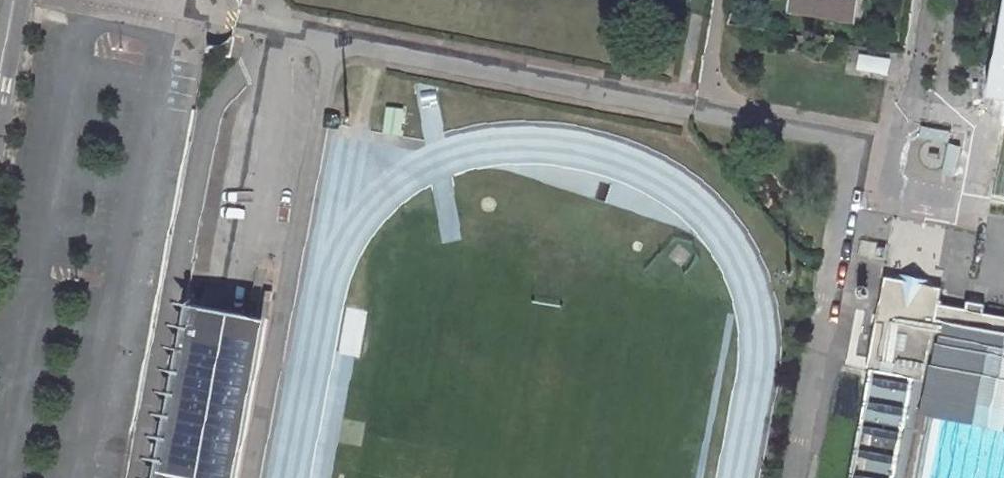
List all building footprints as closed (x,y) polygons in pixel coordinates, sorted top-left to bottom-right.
[(793,11),(847,20),(850,0),(795,0),(793,11)] [(211,45),(208,60),(231,64),(235,36),(228,44),(218,45),(211,45)] [(995,100),(1003,102),(1003,47),(995,100)] [(864,406),(904,415),(892,477),(1003,477),(1003,321),(985,318),(984,318),(984,311),(968,309),(967,315),(940,310),(942,294),(862,281),(846,373),(868,377),(864,406)] [(255,319),(187,305),(152,477),(224,477),(255,319)] [(269,322),(255,319),(224,477),(238,477),(269,322)]
